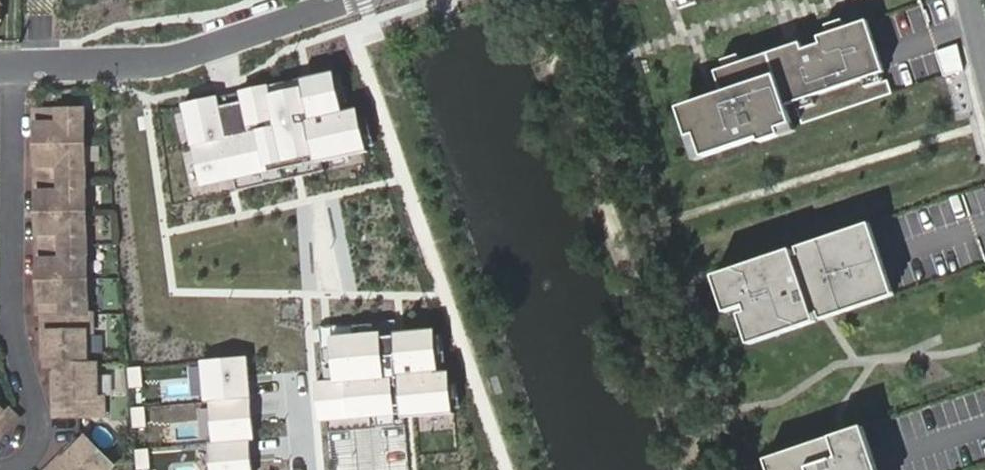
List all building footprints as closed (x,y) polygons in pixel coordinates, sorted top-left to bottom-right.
[(709,99),(687,106),(720,203),(775,184),(776,188),(809,177),(800,151),(808,149),(793,105),(885,73),(868,22),(819,38),(821,45),(804,50),(801,43),(716,72),(728,107),(713,112),(709,99)] [(907,140),(885,73),(793,105),(808,149),(816,170),(907,140)] [(43,317),(83,316),(83,113),(34,114),(33,318),(36,318),(43,317)] [(870,224),(839,235),(841,242),(873,231),(870,224)] [(789,252),(720,276),(732,311),(744,307),(746,313),(740,315),(750,345),(817,322),(814,315),(819,313),(822,320),(863,306),(861,300),(892,289),(883,261),(873,231),(841,242),(839,235),(798,249),(800,257),(792,260),(789,252)] [(732,311),(720,276),(713,279),(725,314),(732,311)] [(895,296),(892,289),(861,300),(863,306),(895,296)] [(88,333),(87,316),(83,316),(43,317),(44,365),(44,369),(56,369),(79,368),(79,333),(88,333)] [(89,367),(79,368),(56,369),(57,374),(57,418),(75,417),(99,417),(99,398),(91,398),(89,367)] [(15,420),(4,408),(1,413),(0,412),(0,435),(15,420)] [(864,427),(833,437),(835,444),(866,433),(864,427)] [(774,457),(778,469),(879,469),(877,465),(866,433),(835,444),(833,437),(774,457)] [(44,469),(52,469),(78,443),(74,439),(44,469)] [(83,439),(78,443),(52,469),(106,469),(110,466),(83,439)] [(774,457),(766,460),(770,469),(778,469),(774,457)]
